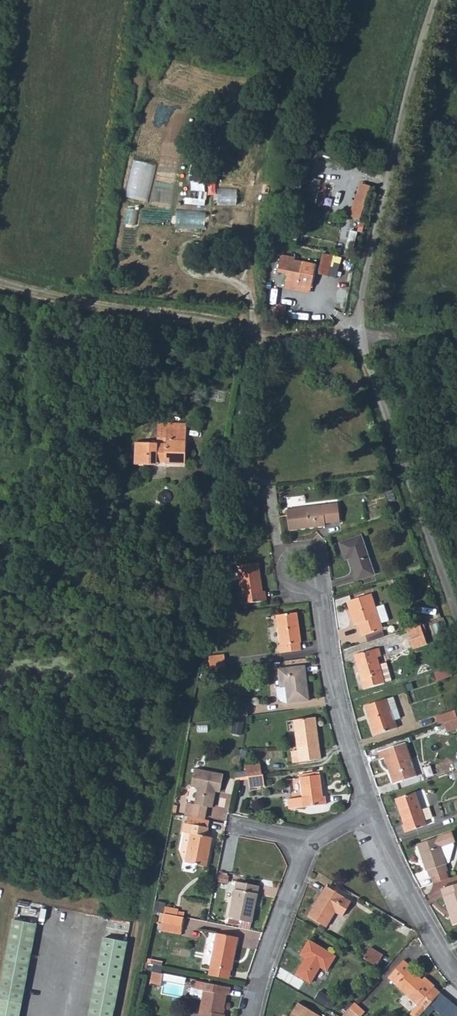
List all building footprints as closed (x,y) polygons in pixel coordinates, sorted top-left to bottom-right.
[(326,195),(328,182),(310,178),(306,200),(317,202),(319,193),(326,195)] [(360,183),(349,219),(362,221),(371,187),(360,183)] [(121,254),(134,255),(139,208),(126,207),(121,254)] [(176,224),(206,227),(207,210),(178,207),(176,224)] [(292,259),(287,280),(312,286),(317,265),(292,259)] [(285,317),(286,304),(277,303),(276,316),(285,317)] [(137,443),(137,464),(158,465),(158,462),(187,463),(187,427),(168,427),(168,439),(159,439),(159,444),(137,443)] [(339,502),(289,508),(291,528),(327,524),(327,521),(341,520),(339,502)] [(362,535),(341,542),(346,558),(354,556),(356,561),(353,562),(359,578),(375,573),(362,535)] [(262,592),(261,583),(259,562),(238,565),(244,603),(267,600),(266,591),(262,592)] [(373,594),(348,602),(355,626),(359,625),(364,638),(386,631),(384,624),(379,609),(373,594)] [(386,607),(379,609),(384,624),(390,622),(386,607)] [(299,612),(279,614),(283,645),(281,645),(281,652),(302,649),(302,642),(303,642),(299,612)] [(431,641),(425,622),(408,628),(414,648),(431,641)] [(380,647),(356,654),(365,688),(393,680),(388,662),(380,664),(378,657),(382,656),(380,647)] [(226,658),(210,660),(212,670),(227,668),(226,658)] [(282,685),(279,685),(281,700),(285,704),(309,701),(305,666),(280,669),(282,685)] [(433,673),(436,681),(451,676),(449,668),(433,673)] [(428,674),(413,680),(416,688),(431,682),(428,674)] [(394,696),(366,706),(375,735),(398,728),(396,720),(401,718),(394,696)] [(233,705),(235,717),(248,716),(246,703),(233,705)] [(439,724),(445,722),(456,718),(456,709),(437,716),(439,724)] [(300,749),(293,751),(294,763),(321,759),(315,717),(295,720),(300,749)] [(445,722),(448,731),(456,728),(456,718),(445,722)] [(235,720),(234,732),(243,733),(243,721),(235,720)] [(413,778),(408,760),(412,759),(406,742),(379,752),(381,760),(387,758),(395,784),(413,778)] [(412,759),(408,760),(413,778),(418,776),(412,759)] [(246,767),(248,777),(249,777),(262,775),(261,764),(246,767)] [(188,802),(185,815),(186,815),(204,819),(205,806),(212,807),(214,795),(213,795),(214,790),(221,791),(224,774),(195,769),(192,786),(199,787),(195,804),(188,802)] [(249,777),(248,777),(249,779),(250,787),(265,785),(264,774),(262,775),(249,777)] [(319,775),(301,777),(303,797),(289,799),(291,809),(326,804),(325,795),(321,795),(319,775)] [(416,792),(397,798),(405,823),(403,824),(406,832),(428,825),(416,792)] [(436,792),(428,794),(432,808),(440,806),(436,792)] [(186,815),(185,822),(208,827),(209,820),(204,819),(186,815)] [(208,827),(185,822),(183,830),(184,832),(181,849),(184,860),(208,866),(212,837),(207,836),(208,827)] [(432,876),(433,875),(448,871),(447,864),(448,864),(447,863),(450,862),(456,845),(455,842),(456,841),(453,832),(418,844),(427,871),(430,870),(432,876)] [(448,871),(433,875),(435,882),(451,877),(448,871)] [(237,881),(230,917),(253,921),(259,885),(237,881)] [(443,888),(455,923),(456,922),(456,883),(443,888)] [(327,886),(309,915),(327,926),(336,912),(344,916),(352,902),(327,886)] [(163,907),(162,913),(179,916),(179,912),(179,910),(163,907)] [(179,916),(162,913),(160,922),(182,926),(184,917),(182,916),(179,916)] [(37,925),(14,919),(0,994),(0,1015),(20,1015),(37,925)] [(217,933),(211,966),(212,966),(231,969),(232,969),(238,936),(217,933)] [(306,958),(297,974),(312,983),(321,966),(328,970),(336,955),(310,939),(301,955),(306,958)] [(89,1015),(113,1015),(127,943),(102,940),(89,1015)] [(372,947),(365,958),(378,966),(385,955),(372,947)] [(389,974),(403,960),(398,955),(384,970),(389,974)] [(389,978),(420,1005),(410,1015),(411,1015),(419,1015),(440,993),(433,987),(435,985),(426,978),(424,979),(404,962),(389,978)] [(231,969),(212,966),(210,975),(229,979),(231,969)] [(152,968),(150,978),(160,980),(161,969),(152,968)] [(189,994),(193,998),(204,1000),(201,1015),(224,1015),(225,1013),(222,1012),(223,1007),(225,1007),(228,986),(196,980),(194,988),(191,987),(189,994)] [(315,999),(332,1008),(337,998),(320,989),(315,999)] [(300,1003),(292,1015),(293,1015),(322,1015),(300,1003)] [(346,1014),(348,1015),(362,1015),(365,1013),(355,1003),(346,1014)]
